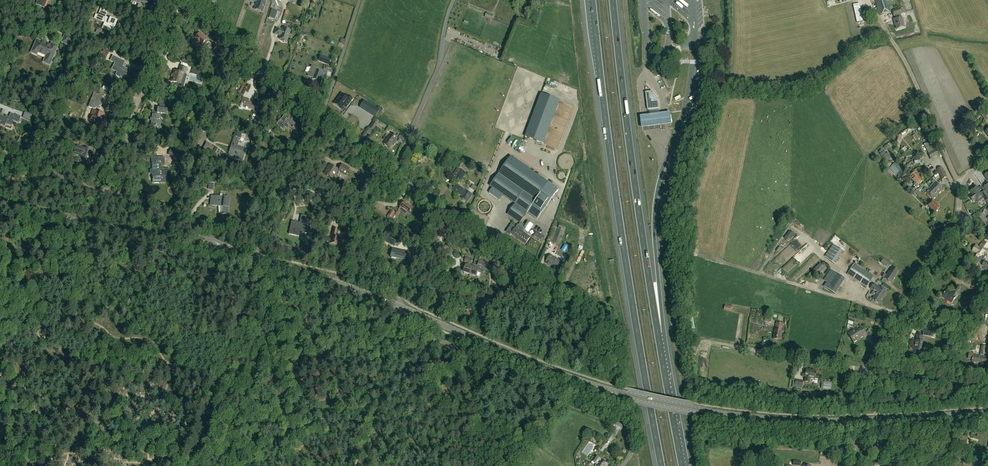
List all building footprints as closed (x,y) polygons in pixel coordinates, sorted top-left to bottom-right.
[(144,6),(146,7),(149,0),(130,0),(139,4),(137,7),(142,9),(144,6)] [(251,1),(256,2),(254,9),(262,12),(266,0),(251,0),(251,1)] [(689,8),(678,0),(677,0),(676,2),(687,11),(689,8)] [(879,15),(891,11),(888,0),(875,0),(879,15)] [(859,4),(853,5),(857,23),(863,21),(859,4)] [(652,10),(663,19),(665,16),(654,7),(652,10)] [(117,21),(106,17),(108,11),(101,8),(98,15),(95,14),(94,18),(104,22),(102,27),(113,31),(117,21)] [(904,23),(902,17),(901,17),(900,14),(902,13),(900,8),(892,11),(894,16),(895,16),(896,19),(893,20),(895,26),(896,25),(897,29),(904,27),(903,23),(904,23)] [(160,16),(152,11),(149,16),(158,21),(160,16)] [(276,28),(274,34),(278,35),(278,34),(280,35),(279,39),(281,39),(282,40),(282,41),(284,41),(285,41),(287,41),(291,30),(283,28),(282,30),(276,28)] [(195,38),(196,39),(193,42),(197,45),(199,42),(202,45),(203,43),(206,45),(209,42),(207,40),(207,39),(199,32),(195,38)] [(74,37),(65,33),(61,43),(70,47),(74,37)] [(37,40),(31,52),(37,55),(38,52),(46,56),(43,62),(50,65),(58,46),(51,44),(50,46),(37,40)] [(106,59),(109,51),(103,49),(102,52),(100,51),(98,56),(106,59)] [(329,63),(330,60),(320,55),(319,58),(318,60),(329,64),(329,63)] [(125,62),(113,56),(111,61),(115,63),(112,69),(117,72),(116,75),(123,79),(125,76),(127,77),(130,71),(122,67),(125,62)] [(171,81),(176,83),(175,85),(183,87),(184,82),(181,82),(182,79),(183,74),(185,75),(187,68),(186,68),(186,67),(180,66),(178,72),(174,71),(171,81)] [(221,69),(217,66),(213,70),(218,74),(221,69)] [(320,81),(323,73),(318,71),(319,69),(311,66),(307,77),(312,78),(312,79),(320,81)] [(242,86),(238,93),(243,96),(247,88),(242,86)] [(651,92),(645,93),(647,110),(649,111),(659,109),(657,100),(651,92)] [(93,110),(96,111),(94,116),(91,115),(89,120),(99,124),(100,120),(102,121),(102,120),(103,121),(106,114),(99,112),(101,106),(100,105),(101,102),(100,102),(102,96),(93,93),(91,99),(88,107),(93,109),(93,110)] [(347,95),(346,97),(341,94),(334,104),(341,109),(343,106),(346,108),(352,99),(347,95)] [(544,95),(541,94),(525,136),(528,138),(544,143),(560,101),(544,95)] [(249,99),(243,97),(241,103),(240,107),(241,108),(242,108),(243,108),(257,111),(255,116),(260,117),(261,113),(262,113),(264,103),(259,102),(258,104),(248,102),(249,99)] [(360,107),(375,117),(380,108),(378,106),(377,108),(364,100),(360,107)] [(980,114),(985,121),(987,119),(987,120),(987,107),(980,114)] [(154,115),(153,114),(152,118),(151,118),(150,120),(152,121),(151,125),(150,128),(154,130),(156,130),(160,129),(160,126),(161,126),(161,120),(160,119),(161,115),(161,114),(166,114),(167,109),(158,108),(157,113),(154,113),(154,115)] [(671,110),(640,114),(642,127),(672,123),(671,110)] [(32,115),(25,112),(22,117),(30,120),(32,115)] [(0,115),(0,124),(5,127),(6,124),(11,126),(14,121),(18,123),(21,117),(16,115),(11,113),(9,117),(6,116),(6,117),(0,115)] [(287,119),(284,116),(276,125),(283,130),(285,128),(287,129),(289,127),(290,128),(295,132),(299,127),(296,125),(296,124),(288,117),(287,119)] [(376,119),(374,122),(373,121),(366,133),(369,135),(372,131),(373,131),(377,124),(376,123),(378,121),(376,119)] [(237,146),(239,138),(241,138),(242,134),(235,132),(234,134),(235,135),(232,144),(229,154),(236,156),(235,158),(239,160),(240,158),(243,159),(246,149),(237,146)] [(391,132),(383,143),(389,148),(397,137),(391,132)] [(402,135),(399,133),(396,136),(398,137),(398,138),(399,139),(398,141),(401,143),(402,141),(405,138),(404,138),(405,137),(402,135)] [(513,134),(509,140),(513,143),(517,137),(513,134)] [(519,139),(514,144),(518,148),(519,147),(528,156),(533,150),(527,144),(526,146),(519,139)] [(931,160),(939,156),(931,141),(926,144),(928,146),(929,149),(926,150),(931,160)] [(206,142),(201,153),(202,153),(199,158),(203,159),(206,155),(212,144),(206,142)] [(93,151),(84,148),(76,146),(74,154),(81,156),(81,157),(90,160),(93,151)] [(182,153),(171,148),(168,155),(179,160),(182,153)] [(880,154),(886,162),(892,158),(888,153),(886,154),(884,151),(883,152),(881,149),(878,152),(880,154)] [(559,189),(511,156),(490,186),(515,203),(508,214),(520,222),(521,222),(527,212),(536,218),(552,195),(554,196),(559,189)] [(153,183),(160,182),(166,182),(166,170),(161,170),(161,164),(164,164),(164,158),(152,158),(153,170),(150,170),(151,174),(153,174),(153,183)] [(901,170),(900,170),(901,170),(897,166),(898,165),(897,163),(895,164),(894,163),(889,168),(893,172),(895,170),(898,173),(901,170)] [(330,170),(327,175),(333,179),(336,173),(337,174),(339,171),(346,175),(349,169),(342,165),(341,166),(340,165),(337,170),(330,165),(328,169),(330,170)] [(947,177),(942,167),(937,169),(942,180),(947,177)] [(457,168),(451,177),(460,183),(466,173),(461,170),(457,168)] [(914,184),(916,187),(923,181),(915,173),(910,177),(915,183),(914,184)] [(359,179),(370,185),(373,180),(362,174),(359,179)] [(933,184),(931,186),(939,193),(943,189),(935,182),(933,180),(932,182),(933,184)] [(460,188),(461,187),(456,184),(452,191),(456,194),(457,192),(463,196),(461,198),(467,202),(472,194),(466,191),(460,188)] [(939,193),(931,186),(927,189),(925,187),(923,190),(933,200),(939,193)] [(970,196),(973,200),(976,198),(977,199),(983,195),(987,201),(987,200),(987,194),(985,190),(982,192),(977,186),(971,190),(973,194),(970,196)] [(322,198),(313,193),(310,199),(319,204),(322,198)] [(219,213),(228,214),(229,198),(224,194),(220,194),(220,197),(213,196),(212,206),(218,206),(219,213)] [(928,206),(935,213),(940,208),(932,201),(930,200),(928,202),(930,203),(928,206)] [(400,207),(399,209),(405,214),(407,212),(408,213),(412,208),(409,205),(409,204),(406,202),(405,202),(403,201),(401,204),(402,204),(400,207)] [(385,216),(376,209),(372,214),(381,221),(385,216)] [(302,215),(300,223),(292,221),(289,234),(299,236),(300,231),(306,233),(308,225),(310,226),(312,217),(302,215)] [(510,235),(511,233),(525,244),(530,237),(525,234),(527,231),(528,232),(533,225),(528,221),(525,225),(523,228),(518,225),(515,228),(511,225),(506,232),(510,235)] [(560,245),(566,228),(559,225),(558,228),(557,228),(553,227),(551,233),(553,234),(550,242),(560,245)] [(337,245),(339,238),(335,237),(337,229),(334,228),(330,243),(337,245)] [(387,243),(394,246),(396,241),(395,241),(397,237),(391,235),(392,234),(386,231),(384,236),(389,239),(387,243)] [(797,246),(804,240),(800,236),(794,243),(797,246)] [(984,254),(987,256),(987,255),(987,252),(986,251),(987,248),(987,244),(983,241),(979,248),(976,245),(972,250),(976,253),(975,253),(982,257),(984,254)] [(442,248),(449,258),(455,254),(449,244),(442,248)] [(834,264),(843,251),(833,244),(824,257),(828,260),(834,264)] [(392,249),(390,256),(409,261),(411,253),(392,249)] [(550,255),(546,261),(555,267),(556,265),(558,266),(562,260),(559,259),(559,260),(550,255)] [(470,274),(473,264),(471,264),(473,260),(466,258),(465,261),(468,262),(467,265),(466,265),(465,268),(463,267),(462,271),(464,272),(470,274)] [(491,264),(497,268),(501,263),(494,259),(491,264)] [(887,267),(890,263),(883,259),(880,263),(887,267)] [(818,275),(827,266),(822,261),(813,270),(818,275)] [(473,264),(470,274),(476,276),(477,276),(479,277),(481,273),(483,274),(484,270),(485,268),(486,265),(479,262),(477,266),(473,264)] [(873,277),(854,264),(847,274),(867,287),(873,277)] [(891,283),(894,279),(893,278),(898,271),(892,267),(885,278),(891,283)] [(827,288),(835,294),(846,278),(832,269),(827,276),(833,281),(827,288)] [(871,289),(877,293),(872,299),(878,303),(881,300),(881,299),(886,292),(880,288),(874,284),(871,289)] [(982,293),(975,289),(969,299),(975,304),(982,293)] [(948,299),(952,302),(958,294),(954,291),(952,294),(946,290),(942,296),(947,300),(948,299)] [(975,305),(967,299),(964,303),(972,308),(975,305)] [(773,339),(780,341),(782,332),(781,332),(782,324),(776,323),(775,331),(773,339)] [(853,343),(862,337),(861,336),(865,333),(861,327),(858,330),(858,331),(855,333),(853,331),(847,335),(853,343)] [(931,337),(932,329),(924,328),(923,335),(931,337)] [(916,341),(913,341),(912,347),(913,347),(913,352),(919,353),(919,349),(921,350),(923,336),(917,335),(916,341)] [(985,364),(986,357),(973,355),(974,353),(969,353),(968,358),(972,359),(972,361),(972,362),(973,362),(976,363),(976,362),(985,364)] [(816,371),(806,370),(805,381),(809,382),(810,379),(811,378),(815,379),(819,380),(819,375),(816,375),(816,371)] [(9,393),(12,383),(0,379),(0,390),(9,393)] [(803,381),(796,380),(795,384),(794,384),(793,387),(801,388),(802,386),(803,381)] [(823,389),(831,390),(831,382),(823,381),(823,389)] [(601,459),(595,455),(594,457),(593,457),(592,457),(591,459),(591,460),(592,461),(591,461),(596,465),(607,465),(608,464),(601,459)]
